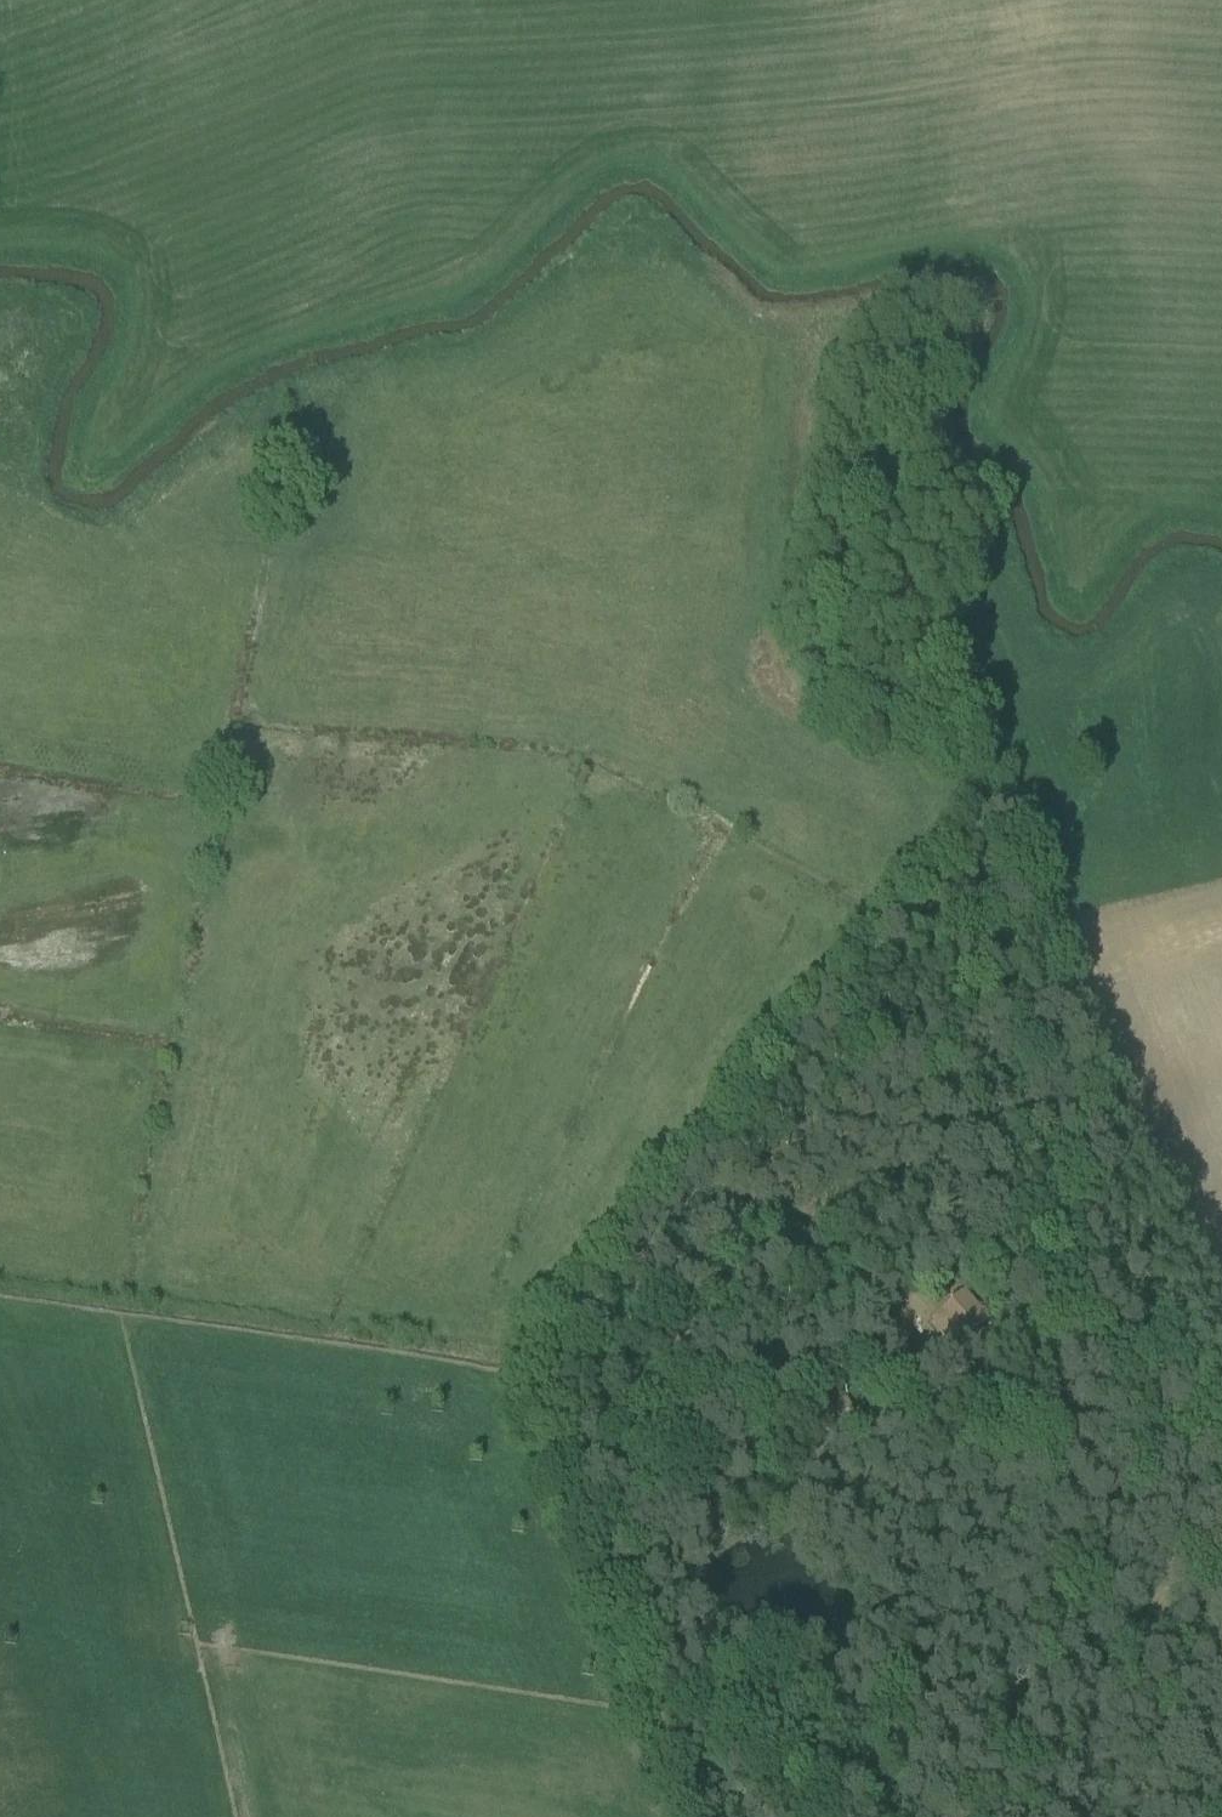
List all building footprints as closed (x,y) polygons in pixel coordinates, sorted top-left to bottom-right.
[(967,1291),(932,1321),(955,1349),(990,1321),(967,1291)]
